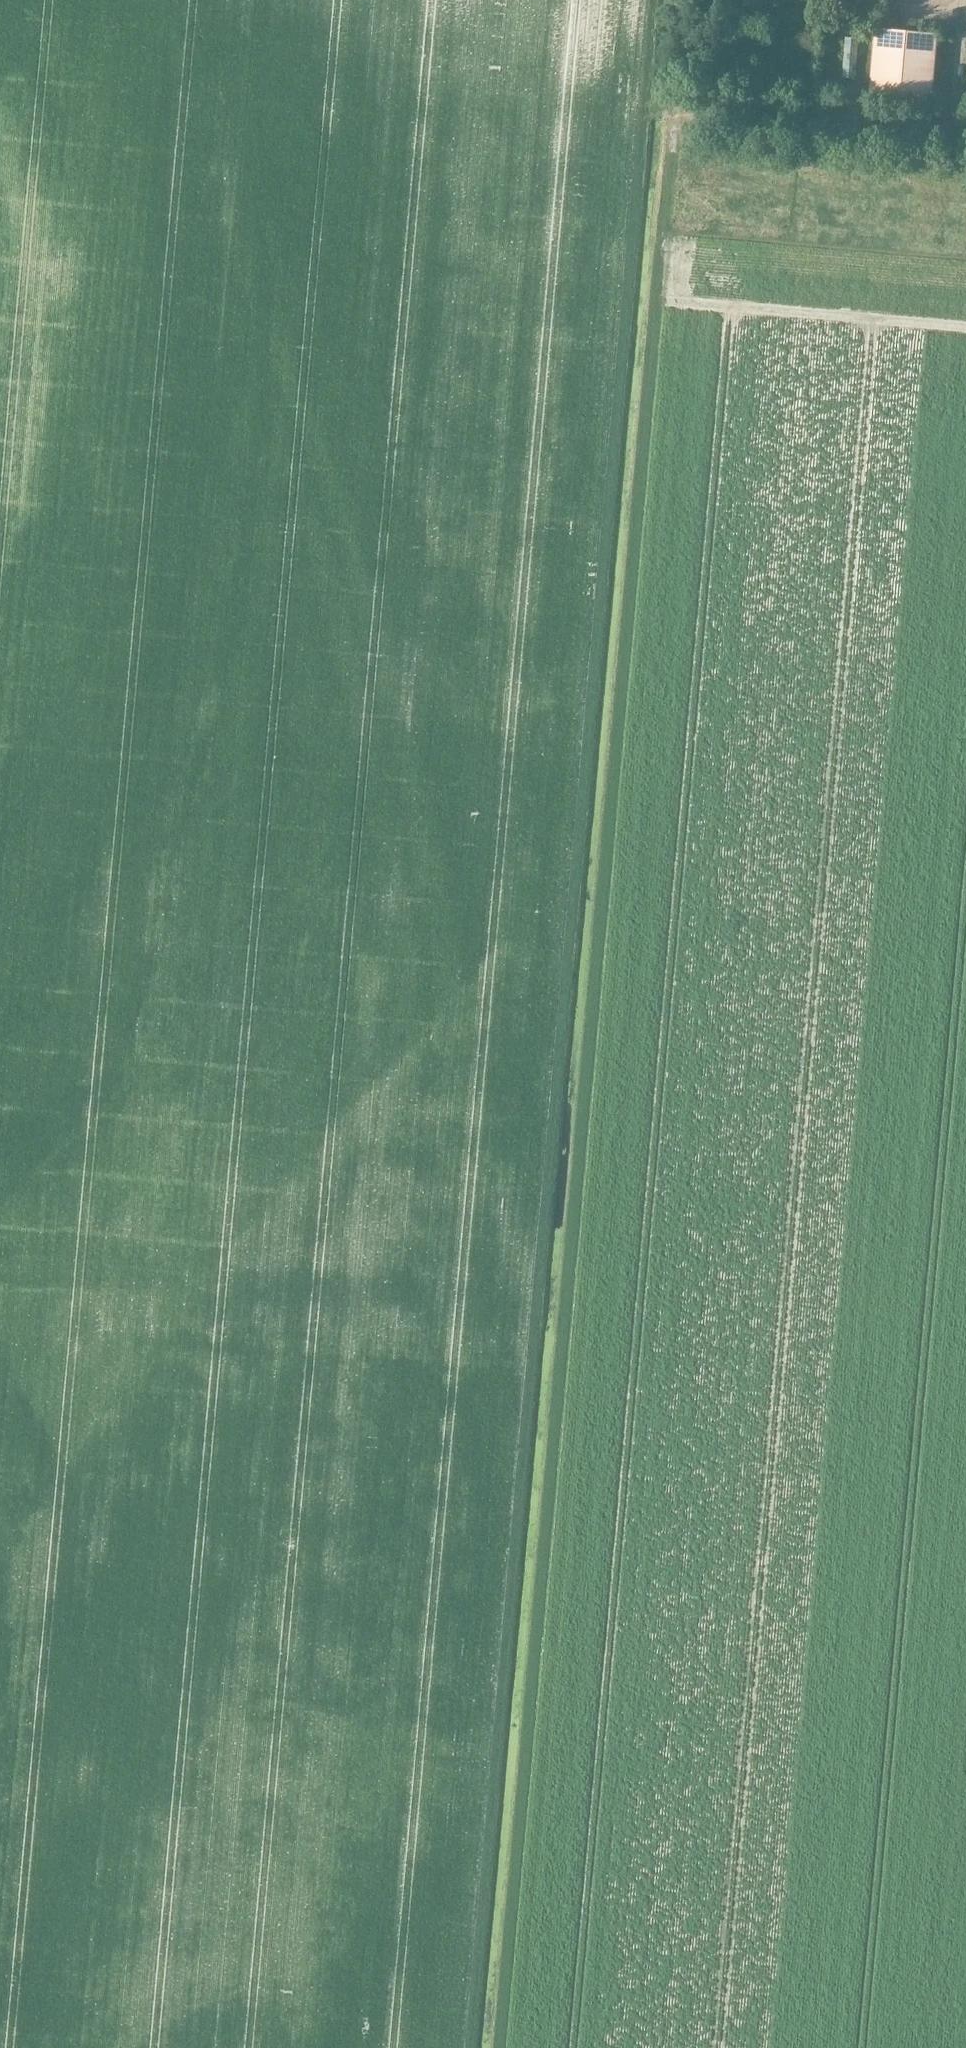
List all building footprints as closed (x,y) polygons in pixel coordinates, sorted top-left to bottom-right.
[(876,28),(871,95),(934,100),(939,33),(876,28)]
